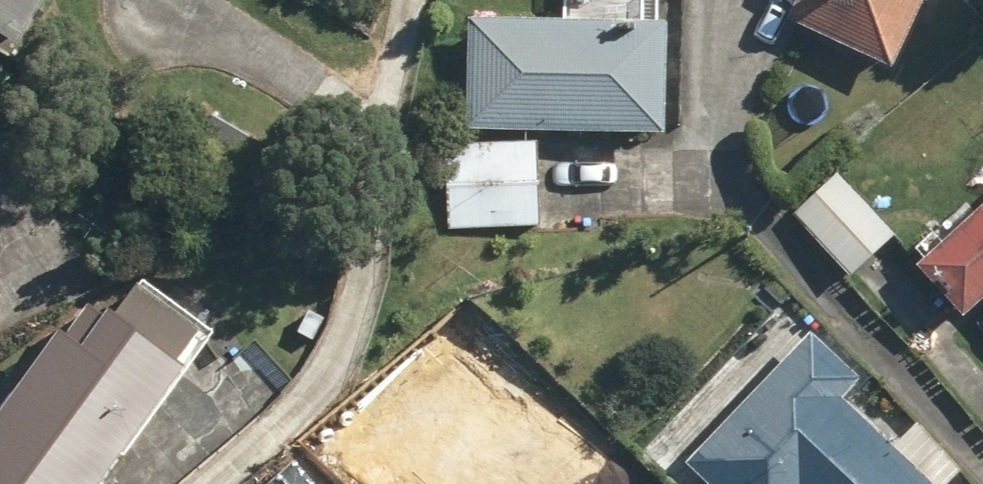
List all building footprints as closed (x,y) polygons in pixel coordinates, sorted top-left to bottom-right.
[(14,47),(43,0),(0,0),(0,38),(14,47)] [(795,1),(784,27),(897,77),(931,0),(793,0),(795,1)] [(561,23),(468,21),(464,135),(663,140),(666,26),(639,26),(561,23)] [(536,149),(447,150),(448,231),(537,230),(536,149)] [(894,239),(835,175),(790,217),(848,281),(894,239)] [(965,319),(982,304),(982,205),(916,261),(965,319)] [(0,410),(0,483),(99,483),(203,340),(131,290),(111,318),(105,314),(102,318),(86,306),(62,338),(55,333),(0,410)] [(842,400),(860,382),(815,336),(685,465),(703,483),(925,483),(842,400)] [(268,483),(318,483),(296,459),(268,483)]
